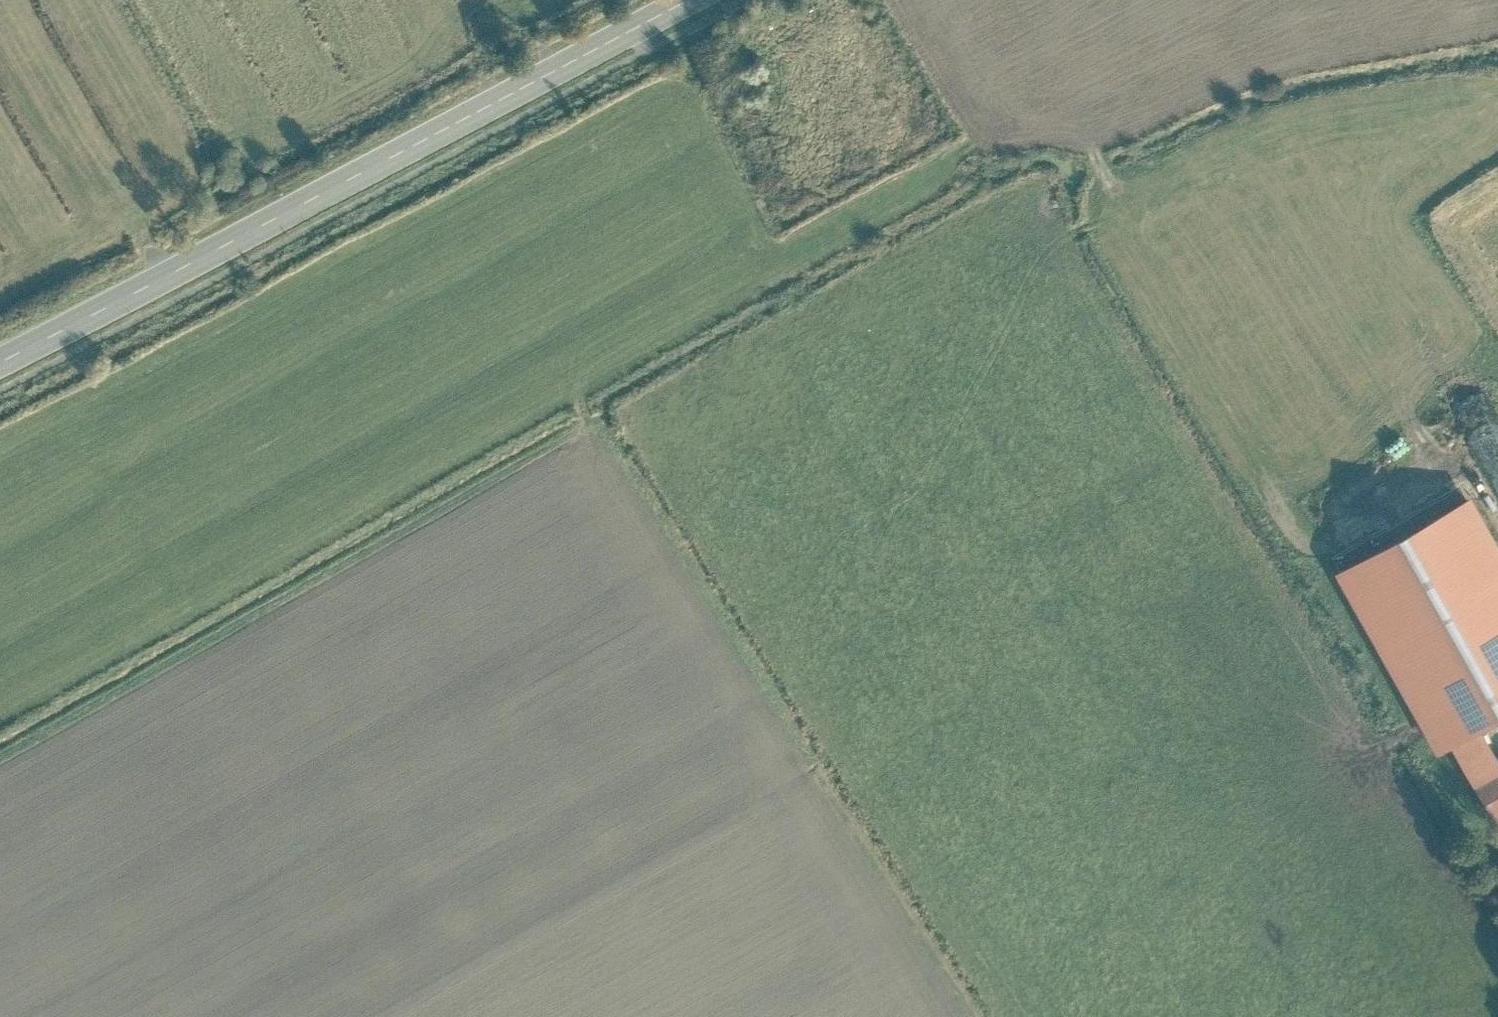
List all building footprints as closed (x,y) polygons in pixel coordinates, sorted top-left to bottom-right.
[(1443,749),(1497,718),(1497,534),(1474,491),(1341,564),(1443,749)]
